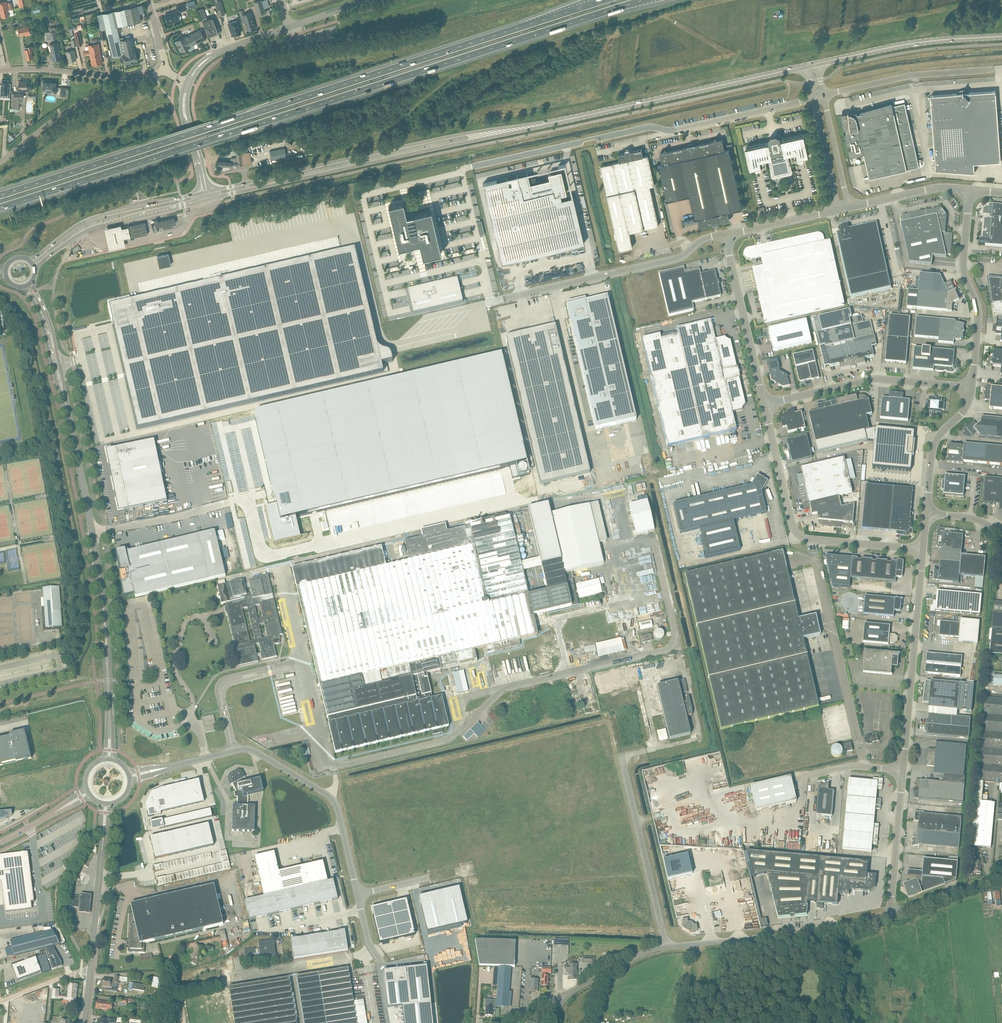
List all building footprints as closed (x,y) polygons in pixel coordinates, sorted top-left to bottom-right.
[(12,6),(11,2),(7,3),(7,0),(0,2),(0,9),(12,6)] [(190,1),(187,3),(189,8),(192,7),(196,6),(194,0),(190,1)] [(219,16),(225,14),(220,0),(215,0),(219,16)] [(264,9),(261,0),(254,2),(257,12),(264,9)] [(177,6),(179,12),(187,9),(185,3),(177,6)] [(0,9),(0,10),(2,18),(14,15),(12,6),(0,9)] [(126,8),(130,23),(130,24),(141,21),(138,6),(126,8)] [(117,26),(130,23),(126,8),(114,11),(117,26)] [(217,28),(212,17),(208,19),(203,9),(198,10),(209,36),(215,33),(215,35),(221,32),(218,27),(217,28)] [(168,23),(179,20),(176,10),(165,14),(168,23)] [(254,23),(252,16),(251,12),(244,14),(242,10),(239,11),(243,23),(245,22),(247,30),(256,28),(254,23)] [(123,54),(124,54),(121,40),(120,40),(117,26),(114,11),(102,14),(106,29),(113,56),(123,54)] [(241,33),(237,22),(237,21),(228,23),(229,27),(231,26),(234,35),(241,33)] [(25,32),(30,31),(29,26),(18,28),(18,30),(19,33),(19,35),(25,34),(25,32)] [(176,41),(178,46),(189,42),(187,39),(191,37),(193,43),(194,43),(194,44),(205,39),(203,35),(201,30),(185,37),(185,36),(180,38),(176,41)] [(124,54),(135,51),(131,37),(121,40),(124,54)] [(189,42),(178,46),(181,51),(191,47),(191,46),(194,44),(194,43),(193,43),(191,37),(187,39),(189,42)] [(61,59),(58,42),(50,44),(53,60),(61,59)] [(88,45),(88,46),(92,46),(92,49),(93,49),(94,54),(96,54),(97,60),(99,59),(100,64),(103,63),(102,58),(99,43),(88,45)] [(92,65),(97,64),(100,64),(99,59),(97,60),(96,54),(94,54),(93,49),(92,49),(92,46),(88,46),(88,45),(89,49),(84,50),(85,55),(90,54),(92,65)] [(27,59),(33,58),(31,51),(33,50),(32,46),(25,48),(25,49),(27,59)] [(69,61),(76,59),(74,49),(66,51),(69,61)] [(135,51),(124,54),(123,54),(124,58),(119,59),(121,65),(137,61),(135,51)] [(11,88),(10,88),(8,88),(8,86),(8,85),(8,83),(8,79),(2,79),(2,82),(2,85),(2,87),(1,87),(1,89),(1,91),(0,94),(2,94),(3,94),(7,94),(7,95),(7,96),(7,97),(9,97),(10,97),(10,92),(10,89),(11,88)] [(55,87),(56,83),(52,82),(52,81),(42,80),(42,86),(43,86),(43,90),(54,91),(53,93),(56,93),(57,87),(55,87)] [(27,85),(27,81),(19,81),(19,87),(17,87),(17,91),(30,91),(30,85),(27,85)] [(958,94),(930,95),(931,97),(934,149),(935,161),(936,170),(974,173),(974,163),(1001,161),(998,127),(998,125),(997,107),(996,98),(996,91),(968,93),(968,92),(967,92),(966,91),(965,91),(964,91),(963,91),(963,90),(963,91),(962,91),(961,91),(960,92),(959,92),(959,93),(958,93),(958,94)] [(21,98),(23,98),(23,93),(14,93),(12,94),(12,108),(20,108),(20,102),(22,102),(21,98)] [(846,128),(846,130),(847,133),(845,133),(850,156),(864,153),(869,178),(919,167),(905,103),(893,106),(892,102),(860,111),(860,113),(849,116),(848,114),(841,115),(844,128),(846,128)] [(809,155),(805,135),(804,135),(783,140),(782,140),(781,141),(781,138),(780,137),(779,136),(778,136),(777,135),(776,136),(776,137),(772,137),(771,137),(770,137),(769,137),(769,138),(768,139),(768,140),(769,143),(768,144),(768,143),(767,143),(746,148),(745,148),(750,169),(755,168),(755,170),(761,169),(760,166),(766,165),(765,160),(770,159),(770,160),(773,175),(774,176),(790,172),(790,171),(787,156),(787,155),(791,154),(792,160),(798,158),(798,160),(798,161),(799,160),(804,159),(804,157),(809,156),(809,155)] [(662,165),(657,166),(658,166),(660,170),(666,200),(665,201),(667,201),(690,196),(694,214),(695,219),(682,222),(683,222),(695,219),(697,219),(697,218),(698,218),(700,227),(729,220),(727,212),(728,212),(741,209),(742,208),(743,208),(742,208),(741,203),(730,155),(729,150),(730,150),(730,149),(726,150),(725,150),(724,150),(722,139),(717,140),(717,138),(716,138),(715,138),(714,139),(715,141),(694,145),(695,145),(694,144),(693,145),(693,144),(692,144),(691,144),(690,144),(690,145),(689,145),(689,146),(687,146),(688,146),(688,147),(667,152),(667,150),(667,149),(666,149),(665,149),(664,149),(664,150),(665,152),(660,153),(663,164),(662,164),(662,165)] [(285,148),(269,151),(270,158),(286,156),(285,148)] [(618,154),(620,162),(601,166),(619,250),(633,247),(629,232),(659,225),(650,186),(655,185),(648,155),(643,157),(641,149),(630,152),(629,152),(629,150),(629,149),(626,150),(625,150),(625,153),(618,154)] [(238,165),(251,164),(250,152),(241,153),(241,157),(230,159),(231,161),(219,160),(218,166),(232,167),(232,165),(238,165)] [(517,175),(483,184),(483,185),(484,185),(484,187),(502,263),(584,244),(573,196),(571,197),(561,199),(560,195),(566,193),(560,171),(548,174),(550,179),(542,181),(530,184),(528,174),(528,173),(527,173),(527,174),(517,177),(517,175)] [(423,258),(441,253),(431,211),(413,215),(406,217),(403,202),(388,206),(398,249),(420,244),(423,258)] [(989,204),(982,210),(982,216),(981,216),(980,217),(980,219),(981,220),(983,221),(981,238),(979,238),(979,239),(980,239),(979,243),(981,245),(1001,246),(1001,205),(989,204)] [(933,256),(946,257),(946,254),(951,255),(953,233),(945,233),(947,216),(941,208),(925,211),(925,210),(902,215),(903,222),(901,223),(909,263),(932,265),(933,256)] [(175,221),(175,218),(174,217),(158,221),(158,219),(154,220),(155,225),(156,227),(163,226),(164,228),(173,226),(173,224),(176,223),(175,221)] [(475,221),(478,234),(485,233),(482,219),(475,221)] [(145,222),(128,226),(130,236),(130,238),(148,234),(145,222)] [(121,224),(105,227),(110,249),(126,245),(124,237),(130,236),(128,226),(121,227),(121,224)] [(840,232),(837,233),(840,247),(851,297),(891,288),(880,238),(877,224),(870,226),(870,224),(864,226),(864,227),(849,230),(848,226),(839,228),(840,232)] [(751,259),(761,256),(764,266),(753,269),(765,322),(844,305),(830,241),(825,242),(824,237),(823,236),(823,235),(822,234),(821,234),(820,233),(819,233),(818,233),(817,233),(748,248),(747,248),(746,249),(745,250),(745,251),(744,252),(744,253),(744,254),(744,255),(745,256),(745,257),(746,257),(747,258),(748,258),(749,259),(750,259),(751,259)] [(242,276),(109,307),(126,377),(138,430),(389,372),(387,363),(392,362),(391,356),(391,355),(390,354),(389,353),(388,352),(387,352),(386,351),(385,351),(384,351),(383,351),(382,350),(381,350),(381,349),(380,349),(379,348),(379,347),(378,347),(378,346),(377,344),(376,340),(355,250),(242,276)] [(160,267),(171,265),(168,254),(157,256),(160,267)] [(455,259),(426,264),(427,269),(442,266),(442,263),(445,262),(446,263),(451,262),(456,261),(455,259)] [(706,300),(716,297),(721,296),(715,271),(700,275),(699,269),(685,272),(684,267),(659,273),(669,316),(694,310),(692,303),(706,300)] [(920,273),(918,291),(948,293),(955,290),(951,281),(944,284),(940,275),(935,275),(920,273)] [(457,279),(408,290),(413,314),(463,302),(457,279)] [(1001,280),(992,279),(991,279),(992,285),(990,285),(992,304),(994,304),(994,305),(994,307),(993,307),(994,314),(994,312),(1001,313),(1001,280)] [(907,307),(947,311),(952,311),(953,303),(959,300),(955,290),(948,293),(918,291),(908,290),(907,307)] [(587,302),(566,306),(569,318),(572,332),(573,335),(573,336),(594,422),(595,430),(597,429),(602,428),(604,427),(608,427),(623,423),(627,422),(636,420),(607,297),(587,302)] [(866,363),(864,358),(874,356),(872,346),(877,345),(871,321),(863,322),(861,315),(852,317),(850,310),(814,319),(825,366),(830,365),(830,366),(840,364),(841,369),(851,367),(851,368),(856,367),(856,366),(866,363)] [(910,317),(889,315),(886,315),(885,327),(888,328),(885,361),(906,363),(908,339),(910,323),(910,317)] [(956,321),(940,319),(916,317),(915,336),(939,339),(938,342),(954,344),(954,338),(956,339),(963,339),(963,334),(964,334),(964,330),(963,330),(964,325),(957,323),(955,324),(956,321)] [(807,320),(773,328),(768,329),(768,330),(764,331),(766,342),(771,341),(774,351),(812,342),(807,320)] [(709,328),(708,321),(676,328),(678,335),(661,339),(659,334),(642,338),(667,446),(736,430),(732,412),(742,409),(744,405),(738,379),(740,378),(737,367),(735,368),(729,341),(725,339),(715,341),(712,327),(709,328)] [(555,325),(505,337),(540,484),(590,473),(555,325)] [(955,351),(950,350),(915,347),(913,369),(934,370),(934,366),(936,366),(936,370),(936,371),(943,371),(944,370),(946,371),(947,372),(953,372),(958,368),(958,361),(957,360),(954,360),(955,351)] [(999,350),(994,350),(994,355),(993,356),(993,359),(993,365),(1001,366),(1001,375),(1001,351),(999,350)] [(793,356),(796,367),(799,382),(812,379),(812,380),(819,378),(816,362),(813,351),(793,356)] [(501,354),(255,413),(277,505),(270,506),(265,507),(274,544),(301,538),(296,517),(510,467),(511,473),(512,478),(518,477),(516,465),(527,463),(523,447),(501,354)] [(788,377),(779,371),(780,369),(778,359),(768,362),(772,379),(773,380),(772,380),(775,383),(777,382),(778,383),(779,385),(782,387),(783,386),(790,385),(788,377)] [(990,400),(990,408),(1001,409),(1001,387),(992,386),(992,387),(986,386),(986,392),(986,393),(986,395),(985,395),(985,399),(990,400)] [(880,418),(894,419),(897,393),(890,392),(889,398),(882,398),(880,418)] [(904,394),(897,393),(894,419),(908,421),(910,405),(910,400),(903,400),(904,394)] [(819,410),(809,413),(816,442),(818,452),(867,440),(865,431),(870,430),(866,415),(872,414),(869,399),(868,399),(868,397),(867,396),(866,395),(864,395),(863,395),(862,395),(862,394),(858,395),(858,396),(857,396),(857,395),(837,400),(837,401),(836,401),(836,400),(832,401),(832,402),(831,402),(827,402),(817,405),(819,410)] [(930,412),(930,415),(938,416),(938,412),(941,413),(941,410),(944,410),(945,402),(942,402),(942,399),(937,398),(937,397),(934,396),(934,398),(928,397),(928,400),(926,400),(925,408),(927,408),(927,411),(930,412)] [(795,423),(797,430),(806,428),(802,412),(795,414),(794,410),(788,411),(785,417),(795,423)] [(795,423),(785,417),(782,422),(783,427),(787,426),(788,432),(797,430),(795,423)] [(963,436),(970,436),(972,435),(976,431),(977,432),(979,435),(979,437),(980,437),(1001,440),(1001,419),(986,417),(981,417),(981,422),(977,425),(974,421),(966,427),(966,428),(964,429),(963,436)] [(225,433),(224,426),(231,425),(230,421),(214,424),(216,435),(225,433)] [(870,430),(865,431),(867,440),(875,441),(872,466),(911,470),(912,455),(914,455),(915,439),(914,439),(915,431),(876,428),(870,430)] [(787,440),(793,462),(812,457),(807,435),(787,440)] [(111,449),(106,450),(109,462),(107,462),(108,462),(112,478),(111,478),(112,478),(114,489),(113,489),(113,490),(114,489),(116,499),(115,499),(115,500),(116,499),(119,511),(124,510),(124,511),(125,511),(124,510),(129,509),(167,501),(154,440),(112,449),(111,447),(111,449)] [(963,461),(1001,465),(1001,447),(964,443),(964,445),(949,444),(948,462),(963,463),(963,461)] [(844,457),(802,467),(805,484),(803,485),(807,503),(852,492),(844,457)] [(805,484),(803,474),(796,476),(798,484),(801,485),(803,485),(805,484)] [(944,494),(964,496),(965,476),(946,474),(945,479),(942,479),(941,489),(944,490),(944,494)] [(733,521),(766,513),(761,492),(767,481),(757,475),(751,485),(673,504),(680,533),(699,528),(706,558),(740,550),(733,521)] [(982,502),(983,502),(1000,504),(999,509),(1001,509),(1001,484),(1001,480),(1001,479),(984,477),(982,502)] [(913,489),(894,487),(866,484),(862,528),(897,531),(896,534),(904,534),(904,533),(906,533),(907,532),(907,533),(910,531),(909,530),(910,530),(910,528),(912,528),(913,515),(911,515),(913,489)] [(807,503),(803,504),(804,509),(811,508),(812,514),(817,513),(820,525),(836,526),(841,527),(841,522),(853,523),(853,518),(855,504),(842,507),(839,496),(807,503)] [(646,499),(627,502),(633,531),(652,527),(646,499)] [(405,541),(409,558),(397,561),(385,564),(381,547),(292,567),(293,572),(296,585),(298,592),(300,600),(301,608),(302,612),(305,622),(307,633),(309,641),(309,642),(310,643),(311,649),(311,650),(312,651),(314,660),(316,670),(318,679),(320,686),(323,700),(326,711),(327,718),(328,718),(329,723),(328,723),(329,725),(331,735),(333,742),(335,751),(335,753),(389,740),(390,740),(432,730),(441,728),(449,726),(442,699),(441,696),(432,698),(431,693),(427,678),(426,673),(448,668),(477,661),(477,660),(477,659),(475,650),(483,648),(484,647),(485,647),(486,647),(487,652),(520,645),(519,639),(536,635),(537,635),(534,622),(533,615),(572,606),(578,604),(576,593),(577,593),(578,593),(579,598),(602,593),(602,592),(605,592),(603,585),(600,585),(599,579),(598,579),(576,584),(577,590),(575,591),(572,577),(573,577),(572,573),(572,571),(603,564),(600,549),(589,504),(587,505),(550,514),(548,504),(524,509),(522,510),(528,532),(529,531),(533,530),(537,545),(540,558),(529,560),(520,562),(514,536),(520,535),(518,525),(516,516),(507,518),(505,513),(486,518),(487,522),(469,526),(465,528),(464,524),(460,525),(461,528),(447,532),(445,524),(421,530),(422,537),(405,541)] [(451,510),(443,512),(444,520),(452,518),(451,510)] [(264,531),(262,531),(260,520),(249,522),(253,542),(266,539),(264,531)] [(937,532),(936,545),(938,547),(941,547),(940,565),(984,569),(985,557),(961,555),(963,535),(958,534),(958,531),(957,529),(954,529),(943,528),(940,527),(938,529),(937,532)] [(125,549),(117,551),(120,567),(119,567),(119,569),(121,569),(121,571),(120,571),(123,596),(135,594),(135,597),(150,594),(224,576),(225,576),(216,536),(215,531),(210,532),(209,532),(127,552),(126,552),(125,549)] [(335,541),(295,548),(296,557),(337,550),(335,541)] [(721,730),(813,708),(818,707),(803,639),(820,635),(816,615),(798,619),(782,551),(685,574),(721,730)] [(896,577),(897,561),(892,560),(892,561),(853,558),(826,555),(833,586),(850,587),(851,578),(896,582),(896,577)] [(645,574),(655,572),(654,563),(643,565),(645,574)] [(934,570),(933,579),(938,580),(938,581),(959,582),(959,575),(984,577),(984,569),(940,565),(939,570),(934,570)] [(253,581),(249,582),(251,593),(246,594),(243,580),(241,580),(241,579),(234,580),(235,582),(221,585),(220,586),(224,603),(226,602),(227,606),(225,607),(226,611),(226,612),(227,614),(228,614),(235,643),(234,643),(234,646),(236,645),(237,648),(233,649),(236,665),(237,667),(242,666),(258,662),(257,659),(262,658),(262,659),(276,656),(274,644),(280,643),(279,639),(280,639),(279,635),(282,634),(268,575),(268,574),(252,577),(253,581)] [(656,580),(647,582),(650,595),(659,593),(656,580)] [(44,607),(42,608),(42,618),(43,631),(59,630),(59,627),(62,626),(59,586),(43,587),(43,589),(44,607)] [(982,595),(942,591),(937,591),(936,600),(933,600),(933,605),(933,607),(931,607),(930,610),(980,615),(982,595)] [(903,599),(898,598),(865,595),(864,614),(889,616),(894,617),(894,611),(900,611),(901,599),(903,599)] [(993,612),(1001,613),(1001,602),(994,601),(993,612)] [(993,613),(992,628),(1001,629),(1001,613),(993,613)] [(640,629),(647,628),(653,627),(651,619),(639,622),(640,629)] [(961,619),(958,641),(978,643),(980,621),(961,619)] [(890,625),(885,625),(865,623),(863,642),(884,644),(889,644),(889,643),(893,643),(894,643),(895,643),(896,643),(897,642),(897,641),(898,640),(897,640),(897,638),(898,638),(898,637),(898,636),(897,636),(896,635),(896,634),(895,634),(894,634),(890,633),(890,625)] [(992,628),(990,653),(1001,655),(1001,629),(992,628)] [(658,630),(657,630),(655,631),(655,632),(654,633),(653,634),(653,636),(654,637),(654,638),(656,639),(657,640),(658,640),(659,640),(660,640),(661,640),(662,639),(663,638),(663,637),(664,635),(664,634),(663,632),(662,631),(661,630),(660,630),(658,630)] [(652,640),(651,634),(641,636),(642,643),(652,640)] [(617,638),(595,643),(598,655),(619,650),(617,638)] [(852,644),(846,646),(848,657),(854,655),(852,644)] [(866,650),(864,672),(891,675),(892,663),(893,663),(894,663),(895,662),(896,662),(896,661),(897,660),(897,659),(897,658),(897,657),(899,657),(899,653),(895,653),(866,650)] [(962,656),(935,654),(930,653),(927,653),(927,658),(926,658),(926,662),(927,662),(927,664),(926,664),(925,668),(926,668),(925,673),(928,673),(960,676),(962,656)] [(618,682),(625,680),(623,673),(616,675),(618,682)] [(1001,686),(1001,675),(994,674),(994,685),(1001,686)] [(687,692),(684,680),(657,686),(669,739),(690,734),(686,716),(692,715),(691,713),(692,713),(688,697),(686,698),(686,701),(682,702),(680,693),(687,692)] [(924,693),(923,701),(924,701),(929,701),(929,702),(933,703),(933,707),(929,707),(929,708),(933,709),(932,713),(928,713),(928,714),(929,714),(934,715),(938,715),(957,717),(958,710),(971,711),(974,684),(960,683),(940,681),(935,681),(931,681),(931,682),(927,681),(926,686),(925,686),(924,690),(926,690),(926,693),(924,693)] [(617,695),(627,692),(625,683),(614,686),(617,695)] [(984,731),(1001,733),(1001,698),(987,697),(984,731)] [(926,720),(926,724),(970,728),(971,718),(957,717),(938,715),(934,715),(929,714),(929,719),(927,719),(927,720),(926,720)] [(215,730),(211,715),(202,718),(205,732),(215,730)] [(926,724),(925,729),(926,729),(926,730),(928,730),(927,735),(932,735),(969,738),(970,728),(926,724)] [(667,729),(658,731),(660,741),(669,739),(667,729)] [(31,758),(25,731),(9,735),(10,737),(0,739),(0,765),(31,758)] [(1001,783),(1001,733),(984,731),(979,781),(983,782),(1001,783)] [(870,737),(870,736),(867,737),(866,739),(866,742),(868,743),(879,741),(877,735),(870,737)] [(851,742),(843,744),(845,752),(853,750),(851,742)] [(926,766),(934,766),(934,773),(944,774),(943,781),(964,783),(965,776),(964,776),(967,745),(937,743),(936,749),(928,748),(926,766)] [(229,774),(227,778),(231,785),(232,784),(236,791),(234,792),(235,797),(237,797),(237,805),(233,805),(232,831),(238,831),(242,831),(247,831),(252,831),(254,831),(255,806),(248,805),(248,800),(248,795),(256,791),(252,783),(251,784),(251,781),(247,782),(244,777),(245,777),(242,770),(237,769),(229,774)] [(796,802),(795,797),(795,794),(796,792),(796,790),(795,788),(794,786),(793,784),(791,782),(790,777),(751,786),(757,811),(796,802)] [(879,824),(874,824),(875,809),(880,809),(881,799),(876,799),(877,789),(882,789),(883,779),(873,778),(873,781),(849,779),(843,849),(872,851),(872,844),(877,844),(879,824)] [(964,783),(943,781),(916,779),(915,787),(917,787),(916,788),(915,788),(914,791),(916,791),(916,792),(915,792),(914,798),(963,802),(964,783)] [(152,793),(146,805),(149,817),(161,814),(161,812),(192,805),(204,802),(199,780),(162,789),(152,793)] [(983,782),(979,781),(977,781),(974,816),(977,817),(975,846),(978,846),(978,848),(981,849),(981,848),(982,847),(991,848),(995,803),(982,802),(983,782)] [(832,816),(834,796),(834,791),(828,790),(829,784),(819,786),(817,815),(832,816)] [(152,831),(212,816),(210,808),(150,823),(152,831)] [(0,812),(0,822),(6,819),(7,818),(12,815),(12,811),(0,812)] [(959,848),(962,817),(925,813),(925,812),(915,811),(914,820),(919,821),(917,837),(913,837),(912,845),(919,846),(919,845),(959,848)] [(209,824),(201,826),(204,836),(211,835),(209,824)] [(201,826),(194,827),(197,838),(204,836),(201,826)] [(194,827),(187,829),(189,840),(197,838),(194,827)] [(187,829),(179,831),(182,841),(189,840),(187,829)] [(179,831),(172,832),(175,843),(182,841),(179,831)] [(172,832),(165,834),(167,845),(175,843),(172,832)] [(165,834),(158,836),(160,847),(167,845),(165,834)] [(211,835),(204,836),(206,847),(214,845),(211,835)] [(158,836),(150,838),(153,848),(160,847),(158,836)] [(204,836),(197,838),(199,849),(206,847),(204,836)] [(197,838),(189,840),(192,850),(199,849),(197,838)] [(189,840),(182,841),(184,852),(192,850),(189,840)] [(182,841),(175,843),(177,854),(184,852),(182,841)] [(175,843),(167,845),(170,856),(177,854),(175,843)] [(167,845),(160,847),(163,857),(170,856),(167,845)] [(160,847),(153,848),(155,859),(163,857),(160,847)] [(867,882),(867,874),(869,862),(747,851),(754,876),(767,873),(776,907),(776,908),(779,917),(807,914),(808,904),(808,901),(838,904),(839,894),(849,895),(850,889),(851,880),(867,882)] [(274,852),(255,856),(264,896),(328,881),(326,876),(323,861),(305,865),(303,866),(279,871),(274,852)] [(696,874),(692,853),(669,858),(668,852),(663,853),(668,880),(696,874)] [(0,868),(0,878),(1,878),(6,912),(32,908),(31,902),(34,901),(30,869),(29,869),(27,869),(25,856),(6,858),(5,855),(0,855),(0,867),(0,868)] [(981,870),(981,866),(985,864),(983,857),(980,858),(980,862),(973,861),(972,872),(975,872),(975,873),(981,874),(981,870)] [(958,859),(954,858),(949,858),(948,861),(924,859),(923,871),(908,870),(907,875),(908,875),(908,880),(907,880),(906,885),(905,885),(909,897),(945,884),(956,880),(958,859)] [(228,859),(222,860),(222,863),(226,862),(227,869),(231,868),(228,859)] [(851,880),(850,889),(870,891),(875,886),(876,875),(867,874),(867,882),(851,880)] [(264,896),(245,900),(248,913),(249,920),(256,918),(267,916),(267,915),(279,913),(290,910),(291,910),(303,907),(314,904),(314,905),(315,904),(320,903),(332,900),(332,901),(333,900),(338,899),(335,886),(333,880),(329,881),(328,881),(264,896)] [(223,924),(214,885),(131,904),(133,913),(129,914),(128,952),(144,952),(145,949),(142,949),(142,943),(144,943),(145,943),(223,924)] [(421,900),(420,900),(427,932),(467,922),(459,887),(429,894),(429,895),(420,897),(421,900)] [(79,907),(79,913),(90,915),(92,896),(80,894),(80,897),(79,907)] [(79,907),(80,897),(75,897),(71,896),(71,895),(70,907),(70,906),(74,906),(79,907)] [(373,907),(371,907),(372,912),(373,913),(372,913),(372,914),(373,914),(380,943),(415,934),(407,899),(382,905),(381,904),(381,905),(376,906),(373,907),(373,906),(373,907)] [(686,918),(680,920),(681,927),(689,932),(697,930),(695,924),(690,925),(687,923),(686,918)] [(32,942),(12,947),(14,955),(60,944),(53,930),(30,936),(32,942)] [(291,939),(291,940),(292,946),(294,958),(344,950),(348,950),(347,943),(345,930),(340,931),(339,931),(321,934),(309,936),(297,938),(297,937),(291,939)] [(254,948),(244,950),(246,962),(256,961),(256,962),(266,960),(266,957),(276,955),(273,940),(258,943),(259,949),(254,949),(254,948)] [(495,966),(499,966),(511,966),(514,967),(515,941),(475,940),(479,966),(495,966)] [(195,944),(188,961),(196,965),(203,947),(195,944)] [(60,965),(62,964),(62,961),(54,949),(50,950),(50,949),(46,950),(49,960),(49,959),(52,969),(60,967),(60,965)] [(36,957),(12,966),(18,980),(41,972),(36,957)] [(594,970),(594,957),(583,957),(583,963),(590,963),(590,970),(594,970)] [(577,980),(577,975),(577,964),(568,964),(568,965),(566,965),(566,972),(568,972),(568,980),(577,980)] [(385,976),(384,976),(388,1008),(431,1003),(427,965),(398,968),(398,970),(385,971),(385,976)] [(498,978),(496,1006),(508,1007),(508,1006),(509,991),(511,968),(511,966),(499,966),(498,978)] [(364,1000),(354,1001),(348,968),(297,977),(304,1022),(367,1022),(364,1000)] [(114,987),(114,983),(119,983),(119,981),(127,982),(128,977),(114,976),(114,980),(103,979),(102,986),(110,987),(114,987)] [(154,978),(152,987),(158,988),(158,987),(160,988),(162,980),(160,980),(160,979),(154,978)] [(230,987),(230,988),(235,1022),(296,1022),(295,1017),(292,993),(289,978),(271,980),(265,982),(230,987)] [(538,991),(538,986),(538,979),(531,979),(530,991),(538,991)] [(76,1001),(77,985),(69,984),(68,996),(59,995),(59,999),(76,1001)] [(119,997),(118,1005),(135,1008),(136,1000),(119,997)] [(485,999),(485,1008),(486,1008),(486,1010),(486,1015),(492,1016),(493,1009),(496,1009),(496,1000),(485,999)] [(113,1002),(102,1001),(97,1001),(96,1009),(107,1010),(106,1013),(112,1014),(113,1002)] [(175,1009),(172,1020),(178,1021),(181,1010),(175,1009)]
